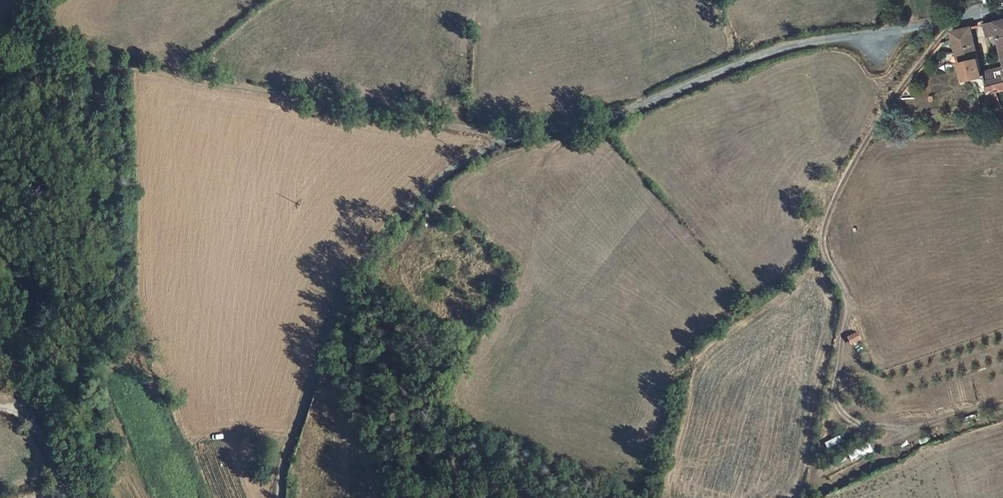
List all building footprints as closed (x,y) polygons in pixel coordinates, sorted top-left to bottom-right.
[(1002,57),(1002,21),(985,25),(988,37),(995,36),(997,45),(999,44),(1002,57)] [(970,28),(951,33),(963,82),(982,78),(982,75),(970,28)] [(982,75),(982,78),(983,78),(988,93),(996,122),(1002,121),(1002,70),(982,75)] [(320,107),(313,105),(311,112),(317,114),(320,107)] [(852,345),(860,340),(856,332),(847,337),(852,345)] [(26,344),(18,334),(13,338),(21,348),(26,344)]
